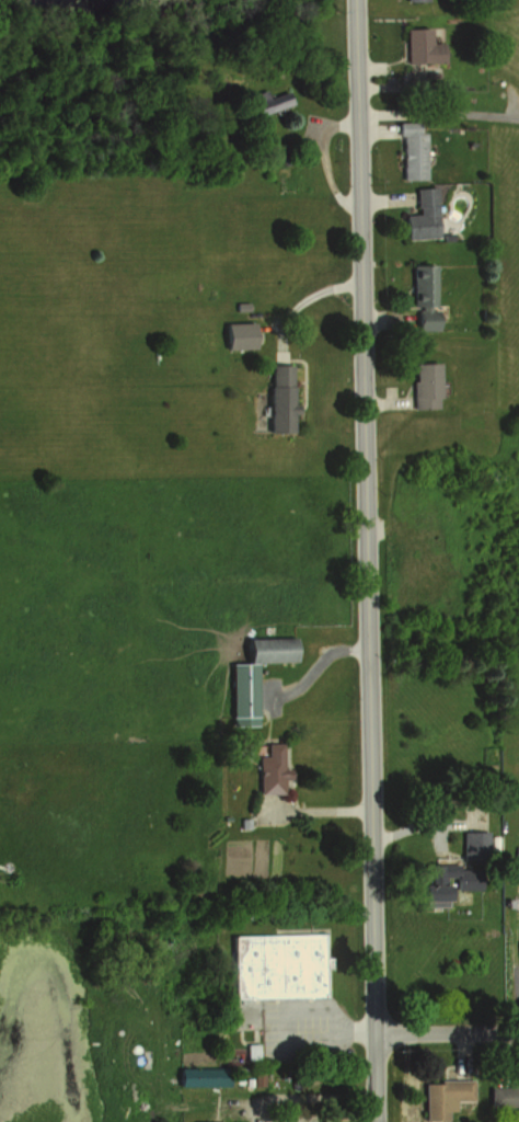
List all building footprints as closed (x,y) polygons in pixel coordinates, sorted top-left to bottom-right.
[(400,28),(400,62),(437,62),(437,43),(424,43),(424,28),(400,28)] [(250,115),(289,102),(282,83),(244,96),(250,115)] [(394,179),(420,180),(421,122),(395,122),(394,179)] [(400,239),(436,238),(434,187),(411,187),(412,214),(400,215),(400,239)] [(436,330),(436,265),(408,265),(408,307),(413,307),(413,329),(436,330)] [(255,323),(222,323),(222,349),(255,349),(255,323)] [(436,409),(436,363),(410,363),(410,409),(436,409)] [(291,364),(267,364),(267,431),(291,431),(291,364)] [(238,638),(238,662),(287,662),(287,638),(238,638)] [(225,717),(250,717),(250,678),(225,678),(225,717)] [(251,757),(251,794),(276,794),(276,744),(258,744),(258,757),(251,757)] [(509,878),(518,878),(518,858),(509,858),(509,878)] [(418,888),(453,888),(453,865),(418,865),(418,888)] [(230,998),(229,938),(320,935),(322,995),(230,998)] [(223,1085),(223,1068),(172,1068),(172,1085),(223,1085)] [(443,1119),(443,1101),(469,1101),(469,1079),(418,1079),(419,1119),(443,1119)] [(484,1084),(484,1107),(518,1107),(518,1084),(484,1084)]
